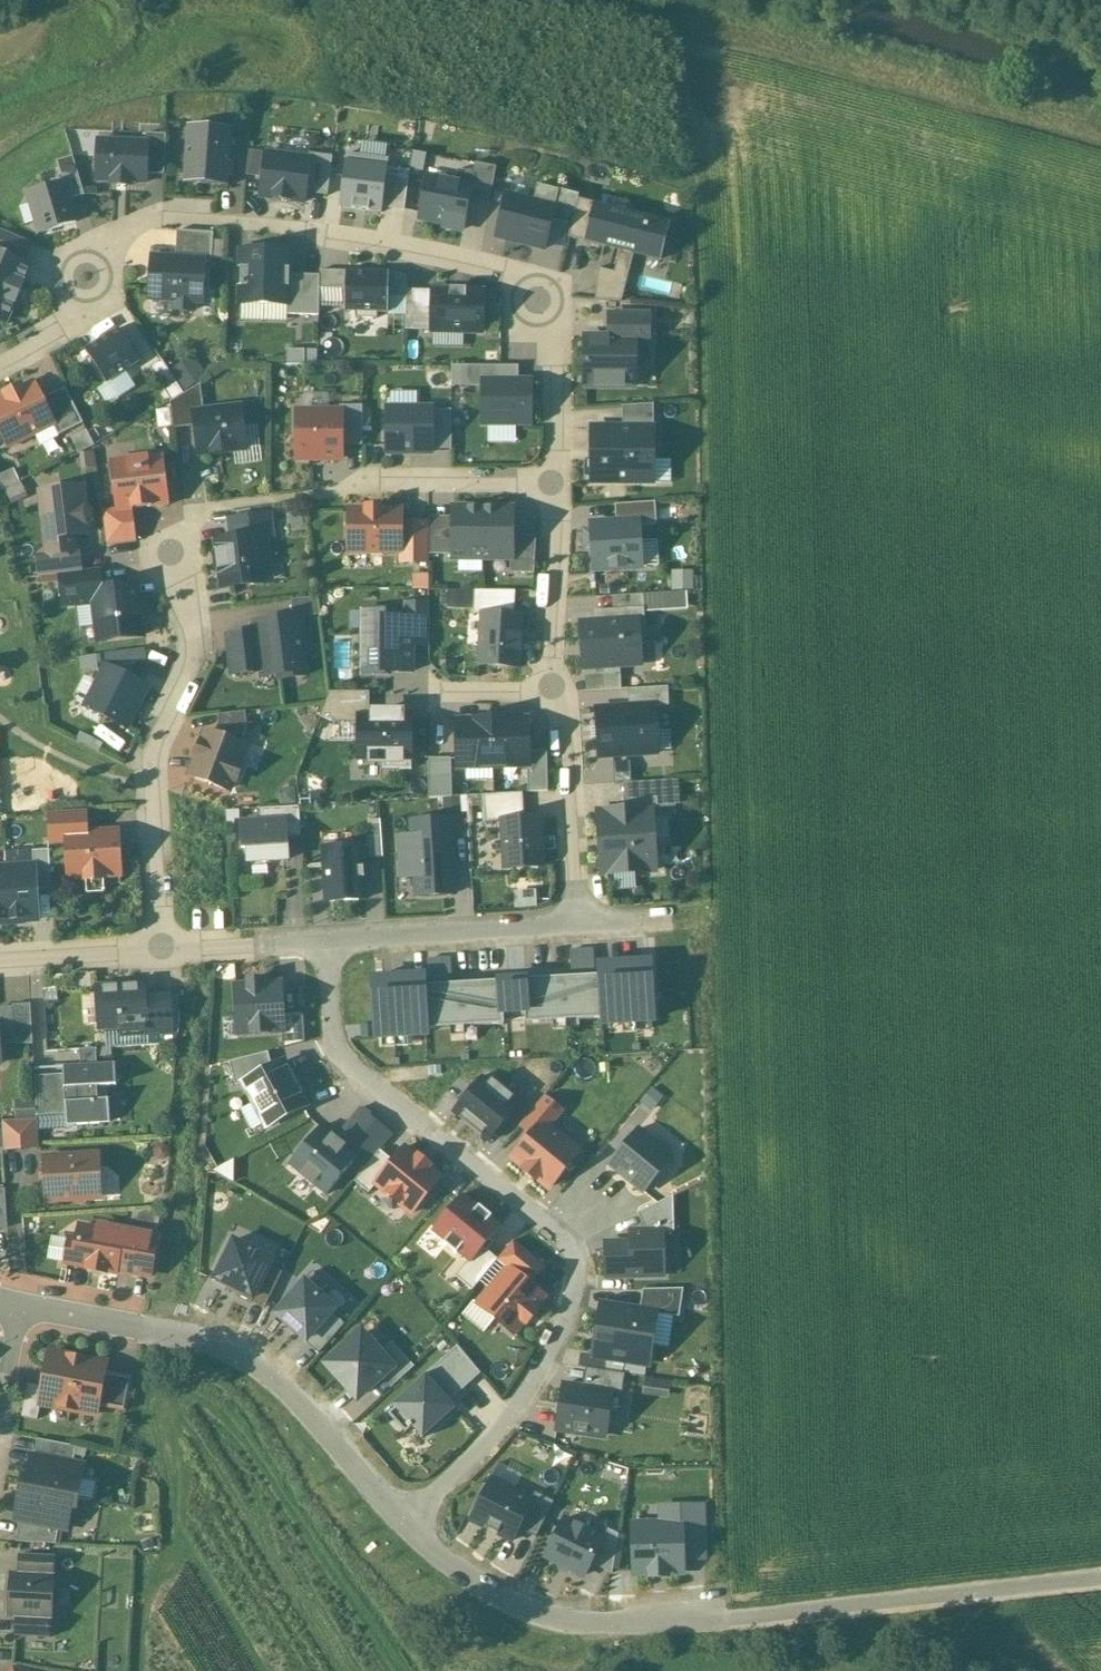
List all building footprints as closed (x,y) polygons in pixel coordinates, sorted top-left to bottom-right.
[(233,128),(188,125),(184,175),(233,178),(234,163),(231,163),(233,128)] [(148,143),(147,174),(165,175),(166,135),(147,134),(147,143),(148,143)] [(99,141),(97,181),(112,182),(112,185),(131,186),(132,183),(146,184),(147,174),(148,143),(147,143),(99,141)] [(270,148),(264,189),(310,196),(316,154),(270,148)] [(347,153),(339,201),(383,207),(390,159),(347,153)] [(57,162),(64,183),(65,183),(71,201),(85,196),(74,157),(57,162)] [(64,183),(29,193),(41,234),(77,223),(71,201),(65,183),(64,183)] [(559,191),(539,185),(533,202),(507,194),(497,238),(544,249),(559,191)] [(489,200),(426,187),(418,226),(480,240),(489,200)] [(672,235),(595,217),(585,260),(662,278),(672,235)] [(25,265),(34,244),(0,230),(0,255),(25,265)] [(177,231),(176,259),(204,261),(204,262),(212,263),(214,233),(177,231)] [(290,251),(241,250),(240,304),(289,305),(290,251)] [(7,323),(31,268),(25,265),(0,255),(0,320),(7,323)] [(153,257),(151,300),(174,301),(174,310),(194,311),(194,302),(202,303),(204,262),(204,261),(176,259),(153,257)] [(389,272),(346,271),(345,312),(355,313),(355,318),(371,318),(371,315),(371,318),(377,319),(377,313),(388,313),(389,272)] [(438,284),(437,330),(488,330),(488,284),(438,284)] [(118,329),(85,351),(107,384),(140,362),(118,329)] [(635,338),(585,338),(585,387),(634,387),(635,338)] [(290,361),(319,361),(319,348),(290,348),(290,361)] [(185,388),(209,374),(197,353),(173,367),(185,388)] [(530,382),(487,382),(487,402),(483,402),(483,423),(527,423),(527,408),(530,408),(530,382)] [(0,401),(0,431),(8,448),(53,425),(54,424),(42,400),(34,384),(23,390),(21,387),(5,394),(7,398),(0,401)] [(199,385),(169,403),(172,429),(195,426),(193,413),(203,412),(199,385)] [(66,388),(42,400),(54,424),(53,425),(58,436),(84,423),(66,388)] [(203,412),(193,413),(195,426),(199,455),(244,449),(239,408),(203,412)] [(432,408),(387,408),(387,453),(432,453),(432,408)] [(342,412),(297,412),(297,459),(341,459),(342,412)] [(654,428),(591,427),(591,483),(654,483),(654,428)] [(160,457),(111,463),(111,462),(109,463),(109,465),(115,509),(115,512),(131,510),(150,507),(152,507),(166,505),(168,505),(168,503),(162,458),(163,458),(162,456),(160,456),(160,457)] [(81,488),(40,493),(47,554),(72,551),(70,536),(87,534),(86,525),(89,521),(88,513),(84,509),(81,488)] [(131,510),(115,512),(115,509),(102,511),(106,545),(135,542),(135,540),(131,512),(132,512),(131,510)] [(401,510),(382,510),(382,509),(366,509),(366,510),(350,510),(349,553),(401,553),(401,510)] [(483,509),(454,509),(454,558),(483,559),(483,509)] [(512,509),(483,509),(483,559),(512,559),(512,509)] [(268,515),(228,520),(230,539),(260,536),(260,537),(270,536),(268,515)] [(638,521),(592,524),(595,570),(641,567),(638,521)] [(230,539),(215,541),(219,571),(220,571),(222,585),(221,586),(221,587),(262,582),(260,566),(263,566),(260,537),(260,536),(230,539)] [(47,554),(38,555),(40,576),(59,574),(79,571),(76,550),(72,551),(47,554)] [(79,571),(59,574),(62,607),(93,603),(92,590),(101,589),(98,569),(79,571)] [(101,589),(92,590),(93,603),(98,642),(141,636),(135,585),(101,589)] [(412,619),(384,619),(384,612),(368,612),(368,613),(367,613),(367,612),(351,612),(351,629),(363,629),(363,675),(385,675),(385,672),(412,672),(412,619)] [(521,616),(483,614),(480,665),(518,667),(521,616)] [(299,618),(255,623),(256,633),(245,634),(249,672),(260,671),(261,677),(278,675),(278,679),(306,676),(299,618)] [(637,620),(582,623),(585,676),(621,674),(620,666),(640,665),(637,620)] [(245,634),(227,636),(232,674),(249,672),(245,634)] [(114,671),(148,668),(146,649),(113,652),(114,671)] [(145,687),(105,667),(99,679),(97,678),(83,706),(125,727),(145,687)] [(655,705),(597,709),(599,757),(658,754),(655,705)] [(244,712),(217,715),(219,729),(216,736),(239,744),(246,726),(244,712)] [(412,715),(400,715),(400,714),(375,713),(374,715),(357,715),(357,761),(412,761),(412,715)] [(493,767),(493,719),(457,721),(458,768),(493,767)] [(529,766),(528,719),(493,719),(493,767),(529,766)] [(216,736),(205,732),(189,775),(228,790),(232,781),(235,782),(241,765),(238,764),(245,746),(216,736)] [(430,795),(454,795),(454,755),(431,755),(430,795)] [(298,807),(258,809),(259,822),(285,821),(286,832),(300,831),(298,807)] [(651,808),(598,812),(602,874),(655,871),(651,808)] [(84,813),(47,815),(48,843),(66,842),(66,834),(86,833),(84,813)] [(539,818),(503,821),(506,868),(541,866),(539,818)] [(455,894),(450,819),(412,822),(413,837),(400,838),(402,878),(415,877),(417,896),(455,894)] [(259,822),(239,823),(241,848),(245,848),(246,862),(287,860),(286,832),(285,821),(259,822)] [(383,823),(369,824),(370,853),(384,853),(383,823)] [(86,833),(66,834),(66,842),(68,879),(85,878),(85,880),(103,879),(103,877),(119,876),(117,831),(86,833)] [(362,846),(323,848),(327,902),(366,899),(362,846)] [(44,920),(40,864),(0,867),(0,922),(44,920)] [(649,961),(600,964),(601,983),(603,1019),(603,1023),(653,1020),(649,961)] [(423,975),(374,978),(377,1037),(427,1034),(426,1030),(424,994),(423,975)] [(601,983),(526,988),(525,979),(499,981),(500,989),(424,994),(426,1030),(450,1028),(450,1026),(477,1024),(477,1027),(504,1025),(504,1022),(525,1021),(525,1024),(552,1022),(552,1019),(579,1018),(579,1020),(603,1019),(601,983)] [(142,985),(96,987),(99,1029),(120,1027),(120,1033),(145,1032),(143,997),(142,985)] [(236,987),(239,1032),(283,1030),(280,985),(236,987)] [(168,996),(143,997),(145,1032),(170,1030),(168,996)] [(30,1004),(11,1005),(14,1045),(32,1044),(30,1004)] [(237,1083),(263,1131),(311,1106),(285,1058),(237,1083)] [(114,1064),(62,1067),(65,1115),(66,1126),(109,1123),(108,1100),(97,1101),(96,1087),(115,1086),(114,1064)] [(62,1075),(34,1077),(36,1116),(64,1115),(65,1115),(62,1075)] [(36,1119),(1,1121),(3,1150),(38,1148),(36,1119)] [(542,1119),(509,1161),(548,1192),(581,1149),(542,1119)] [(639,1127),(608,1165),(643,1194),(674,1157),(639,1127)] [(353,1156),(320,1129),(291,1164),(324,1191),(353,1156)] [(406,1146),(372,1184),(410,1216),(443,1178),(406,1146)] [(97,1155),(44,1158),(46,1202),(71,1200),(74,1203),(83,1202),(85,1199),(100,1199),(97,1155)] [(0,1186),(0,1225),(9,1224),(6,1186),(0,1186)] [(130,1231),(104,1226),(98,1230),(80,1227),(77,1241),(69,1240),(65,1263),(87,1267),(87,1269),(105,1273),(105,1270),(114,1272),(115,1270),(132,1273),(139,1238),(129,1236),(130,1231)] [(604,1261),(604,1282),(666,1281),(665,1229),(628,1230),(629,1260),(604,1261)] [(145,1252),(142,1248),(144,1235),(140,1234),(139,1238),(132,1273),(147,1276),(152,1254),(145,1252)] [(155,1237),(144,1235),(142,1248),(145,1252),(152,1254),(155,1237)] [(232,1236),(210,1281),(254,1302),(275,1256),(232,1236)] [(547,1298),(507,1264),(473,1304),(513,1338),(547,1298)] [(273,1315),(305,1344),(337,1308),(304,1279),(273,1315)] [(599,1300),(591,1354),(651,1362),(658,1309),(599,1300)] [(396,1368),(360,1325),(321,1357),(358,1400),(396,1368)] [(461,1345),(439,1361),(458,1387),(480,1371),(461,1345)] [(105,1364),(49,1353),(42,1387),(39,1404),(40,1404),(95,1414),(97,1405),(103,1373),(105,1364)] [(132,1378),(103,1373),(97,1405),(126,1411),(132,1378)] [(393,1402),(424,1437),(455,1409),(424,1374),(393,1402)] [(561,1382),(553,1432),(607,1440),(615,1390),(561,1382)] [(42,1387),(27,1384),(21,1417),(37,1420),(40,1404),(39,1404),(42,1387)] [(76,1446),(37,1439),(34,1456),(73,1463),(76,1446)] [(34,1456),(31,1455),(25,1487),(21,1486),(21,1487),(77,1498),(83,1465),(73,1463),(34,1456)] [(490,1478),(469,1521),(513,1543),(535,1499),(490,1478)] [(77,1498),(21,1487),(15,1520),(19,1521),(58,1529),(66,1530),(72,1498),(76,1499),(77,1498)] [(604,1537),(564,1516),(543,1558),(583,1578),(604,1537)] [(628,1522),(632,1578),(684,1575),(681,1519),(628,1522)] [(58,1529),(19,1521),(15,1542),(55,1544),(58,1529)] [(54,1557),(18,1556),(17,1573),(53,1575),(54,1557)] [(17,1573),(9,1573),(7,1618),(15,1618),(50,1620),(52,1620),(54,1575),(17,1573)] [(50,1620),(15,1618),(14,1636),(50,1638),(50,1620)]
